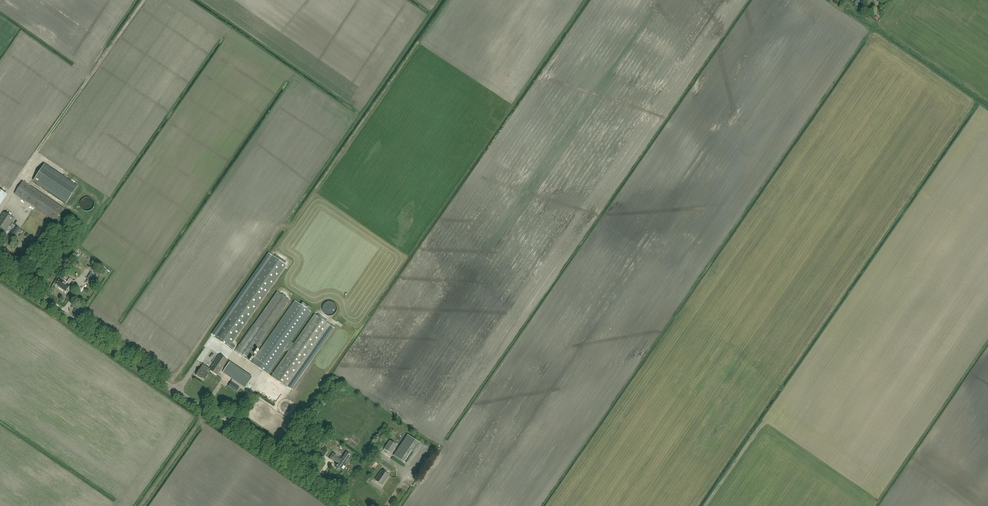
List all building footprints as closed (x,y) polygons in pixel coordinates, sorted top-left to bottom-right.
[(859,0),(858,0),(853,5),(860,10),(863,6),(861,4),(866,0),(859,0)] [(44,164),(33,181),(67,203),(78,187),(44,164)] [(23,182),(15,194),(55,221),(63,209),(23,182)] [(14,219),(4,212),(0,217),(0,235),(1,235),(4,231),(6,232),(14,219)] [(272,256),(215,338),(233,350),(236,346),(232,343),(286,266),(272,256)] [(71,286),(75,282),(70,278),(67,283),(61,279),(57,285),(66,292),(70,286),(71,286)] [(254,324),(235,352),(249,361),(290,301),(277,292),(255,325),(254,324)] [(252,363),(267,374),(310,312),(295,301),(252,363)] [(271,377),(286,387),(330,325),(315,315),(271,377)] [(209,370),(211,371),(217,375),(227,361),(219,355),(210,369),(209,370)] [(210,369),(207,367),(203,364),(196,375),(202,379),(202,378),(205,380),(209,374),(211,371),(209,370),(210,369)] [(223,373),(246,386),(252,374),(236,366),(235,369),(227,365),(223,373)] [(237,392),(239,389),(230,383),(228,386),(237,392)] [(393,456),(406,464),(420,443),(407,435),(393,456)] [(384,449),(391,454),(397,445),(390,441),(384,449)] [(350,456),(351,455),(346,452),(346,453),(342,460),(336,456),(336,455),(333,453),(330,458),(333,460),(339,464),(337,467),(336,467),(340,470),(341,470),(340,470),(350,455),(350,456)] [(375,469),(378,464),(373,461),(370,466),(375,469)] [(382,485),(389,475),(382,471),(376,480),(382,485)]
